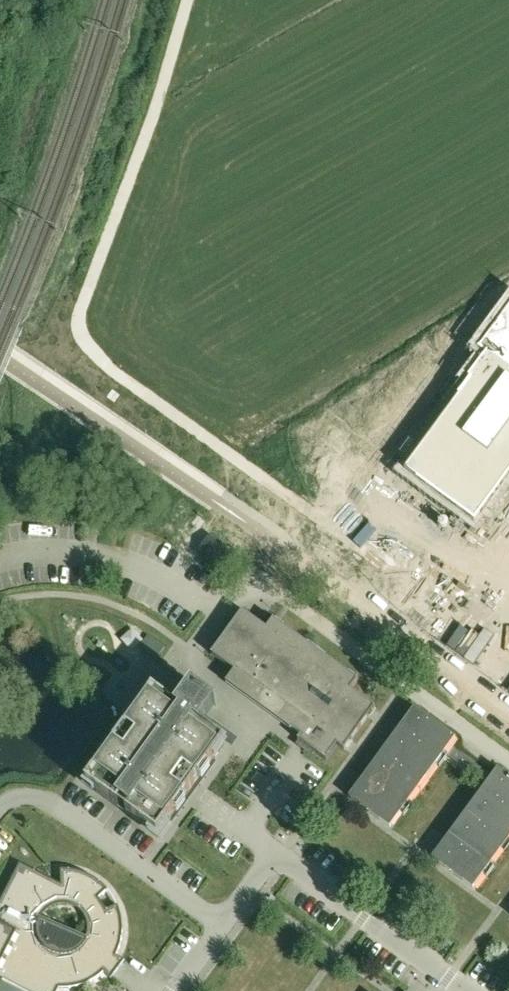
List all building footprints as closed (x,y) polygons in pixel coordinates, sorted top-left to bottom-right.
[(400,471),(471,521),(508,470),(508,312),(501,307),(464,355),(473,361),(456,382),(462,387),(400,471)] [(243,612),(211,655),(234,672),(226,683),(291,731),(292,729),(302,735),(298,741),(327,761),(338,746),(345,751),(376,708),(351,690),(358,681),(274,620),(267,629),(243,612)] [(118,682),(131,696),(152,676),(139,662),(118,682)] [(116,711),(126,692),(112,685),(102,704),(116,711)] [(154,693),(87,786),(159,838),(226,745),(200,726),(215,706),(217,707),(218,706),(194,688),(192,689),(195,691),(180,712),(154,693)] [(450,746),(456,738),(414,708),(349,797),(390,828),(444,754),(487,785),(433,858),(474,888),(508,840),(508,776),(498,769),(492,777),(450,746)] [(59,989),(64,989),(69,989),(78,987),(85,985),(91,982),(95,980),(99,977),(103,974),(111,980),(125,961),(116,957),(122,937),(122,926),(120,911),(118,906),(107,912),(98,898),(108,891),(96,880),(86,875),(76,872),(71,871),(60,870),(61,885),(21,865),(0,904),(0,990),(58,990),(59,989)]
